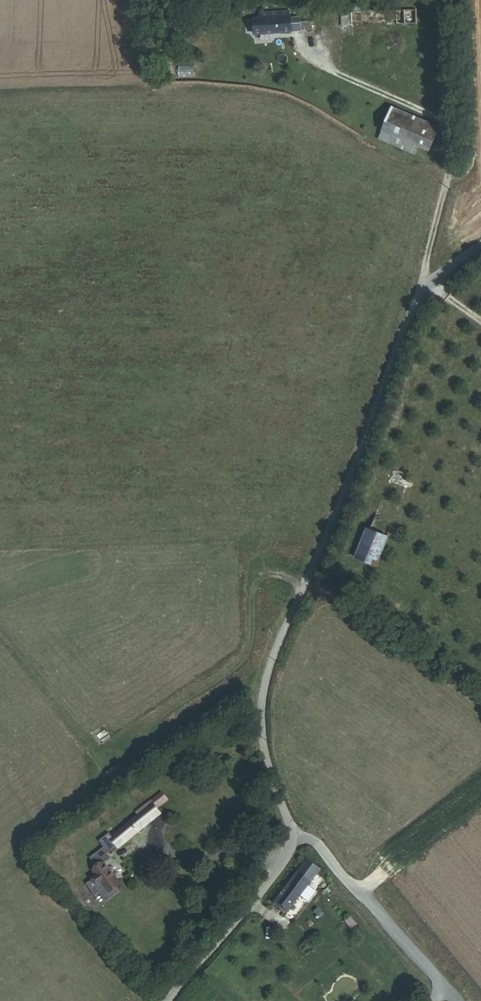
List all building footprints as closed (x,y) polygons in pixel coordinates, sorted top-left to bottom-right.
[(343,26),(353,25),(353,11),(342,12),(343,26)] [(255,33),(313,30),(313,22),(301,22),(301,19),(292,19),(291,12),(260,13),(261,18),(255,19),(255,22),(249,22),(249,31),(255,31),(255,33)] [(164,70),(173,69),(170,54),(162,56),(164,70)] [(165,77),(174,76),(173,69),(164,70),(165,77)] [(432,150),(440,128),(392,108),(385,130),(421,145),(432,150)] [(416,155),(421,145),(385,130),(381,139),(416,155)] [(356,558),(376,567),(389,537),(369,529),(356,558)] [(115,846),(117,848),(159,815),(150,803),(137,814),(139,817),(111,839),(107,835),(99,842),(104,848),(90,859),(98,868),(94,871),(98,877),(94,880),(98,885),(95,887),(108,902),(121,892),(117,887),(121,884),(104,863),(107,860),(103,855),(106,853),(115,846)] [(275,902),(287,912),(319,871),(307,861),(290,883),(285,879),(278,887),(283,891),(275,902)]
